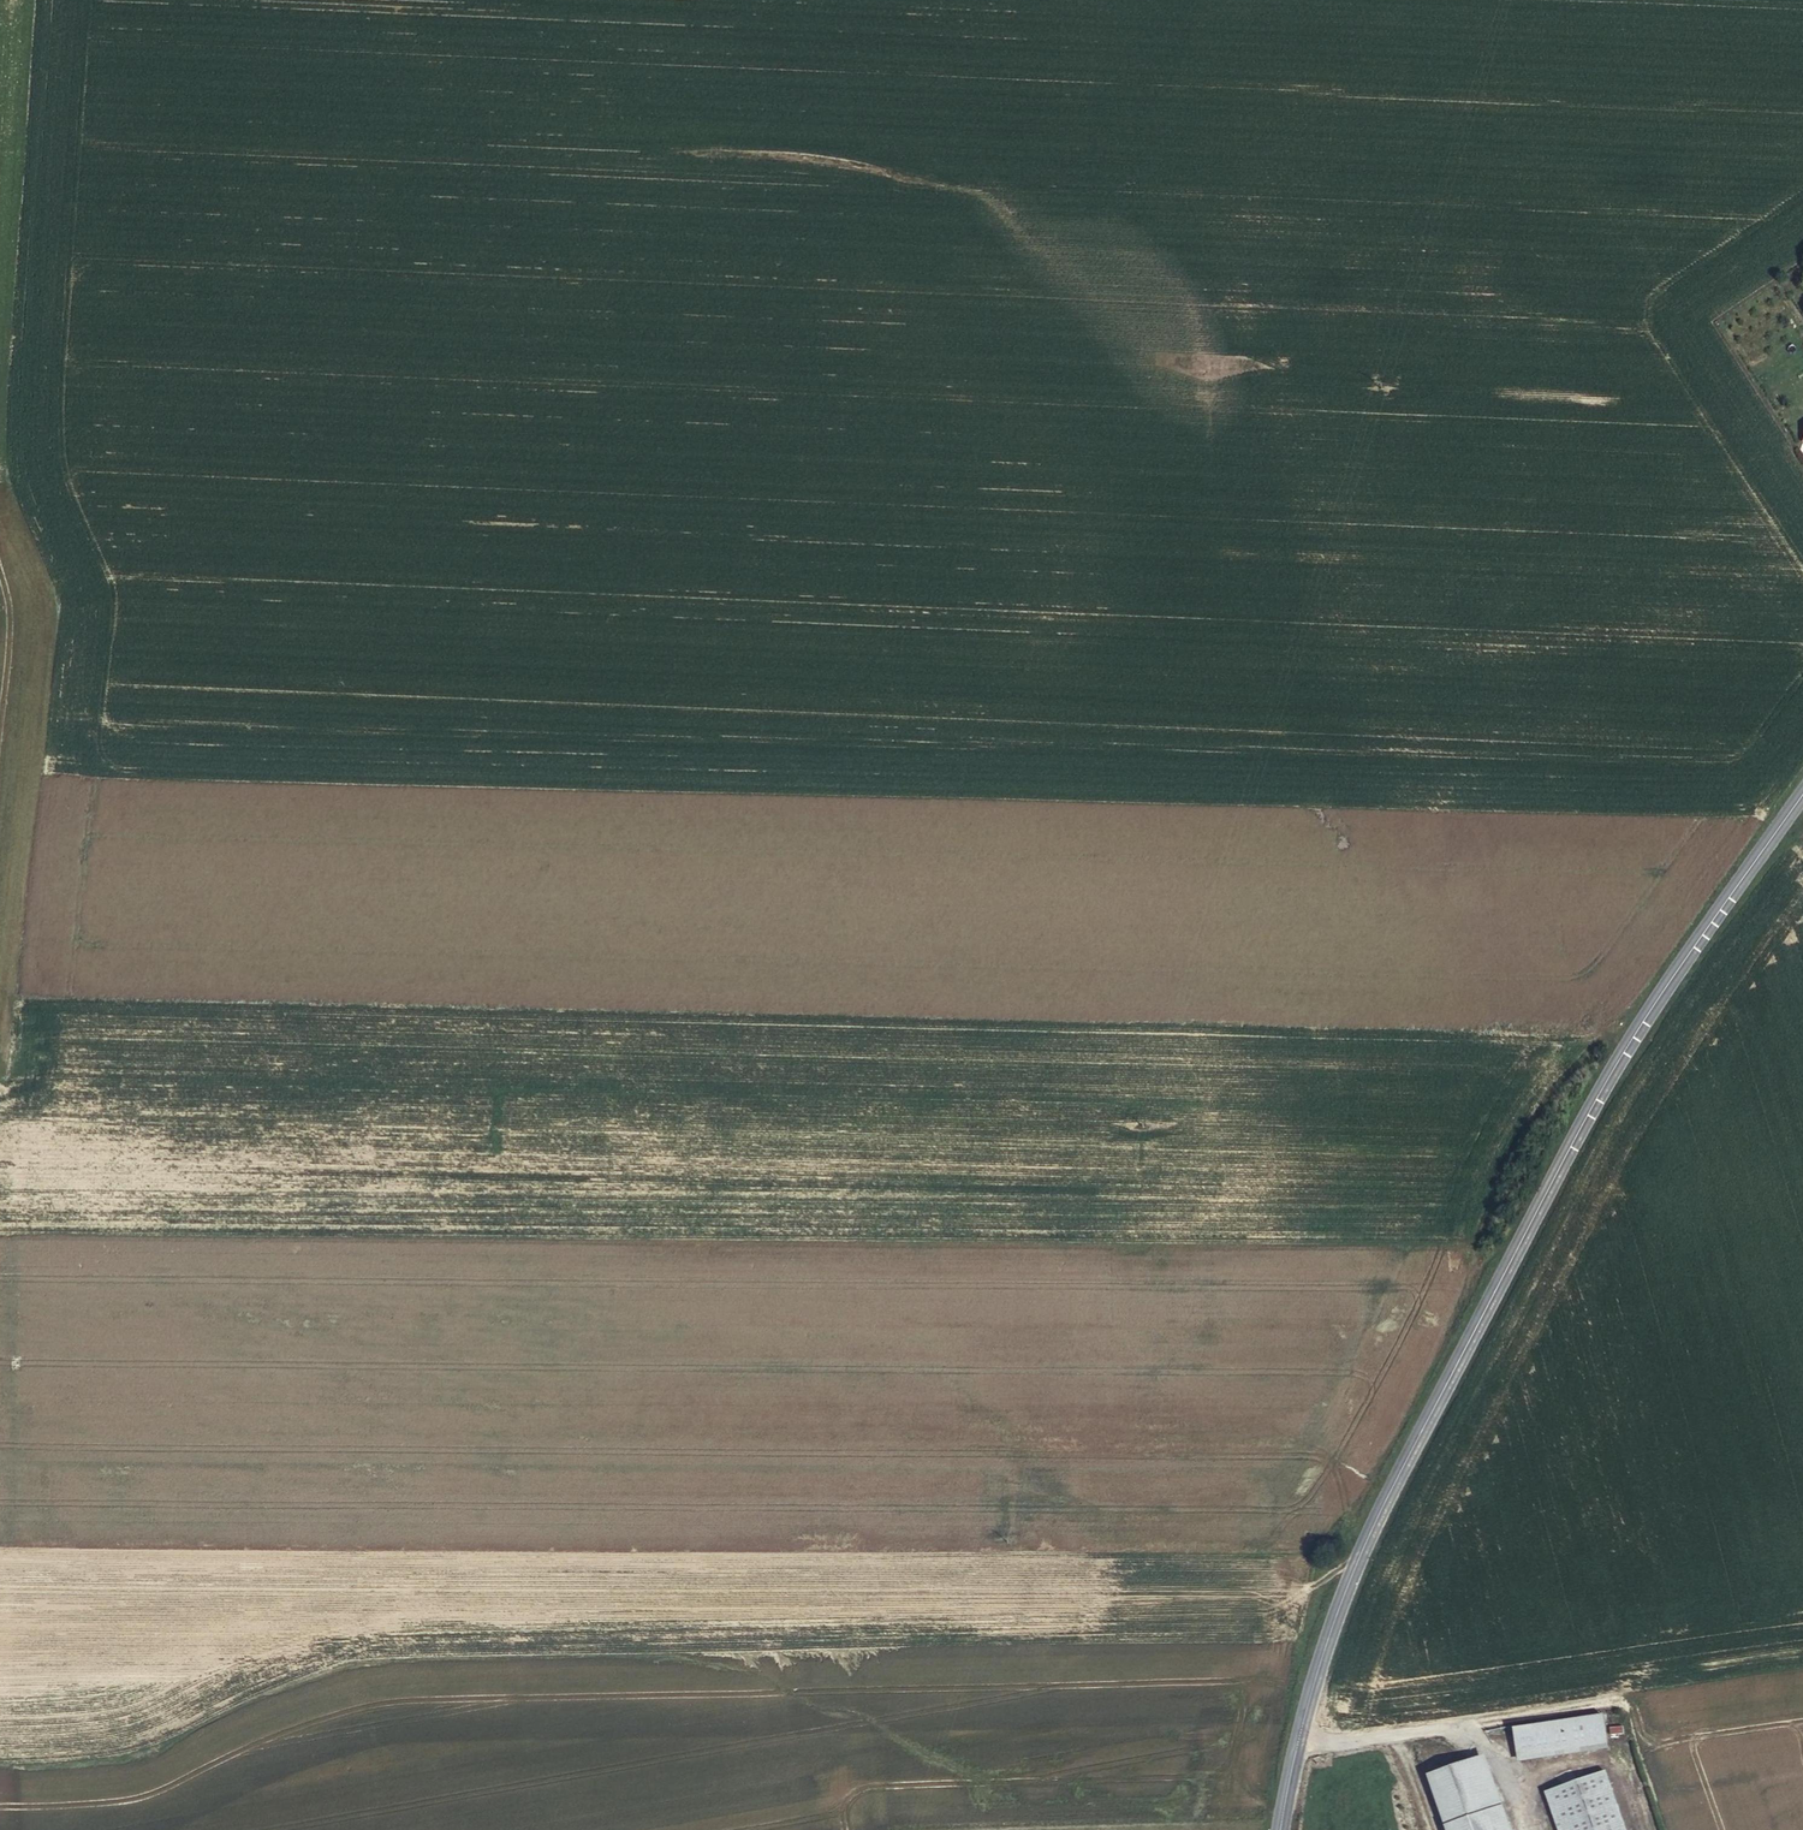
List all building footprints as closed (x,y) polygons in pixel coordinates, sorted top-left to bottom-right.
[(1791,438),(1794,440),(1794,442),(1800,445),(1802,444),(1802,414),(1801,413),(1791,438)] [(1605,1715),(1513,1727),(1517,1761),(1609,1748),(1605,1715)] [(1643,1757),(1546,1773),(1550,1798),(1646,1782),(1643,1757)] [(1459,1829),(1527,1829),(1516,1798),(1505,1802),(1456,1819),(1459,1829)] [(1643,1813),(1593,1829),(1649,1829),(1643,1813)]
